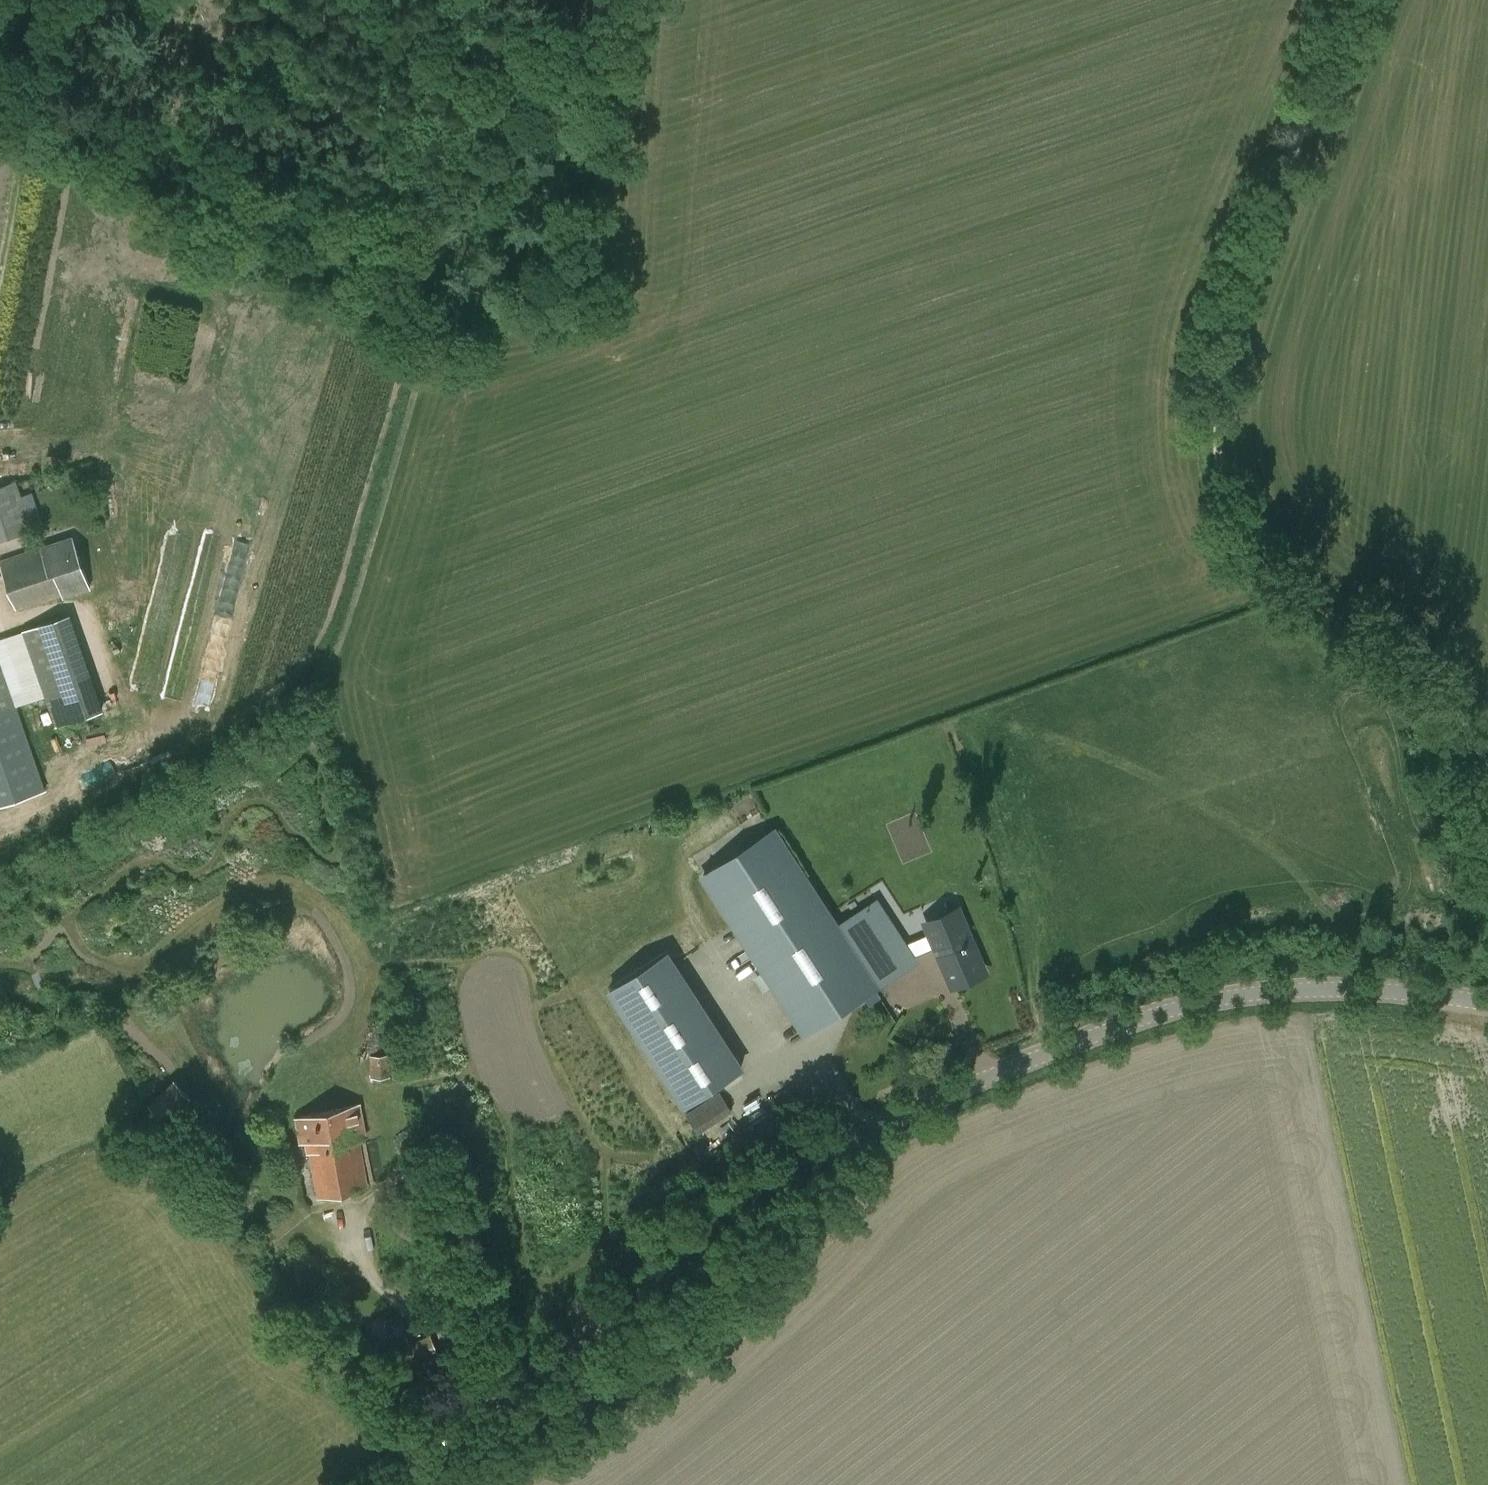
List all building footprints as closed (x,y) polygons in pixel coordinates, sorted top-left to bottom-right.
[(33,531),(17,481),(0,487),(0,542),(33,531)] [(71,595),(90,588),(72,536),(0,562),(0,564),(18,614),(71,595)] [(18,708),(0,658),(0,714),(18,708)] [(873,984),(774,830),(703,876),(803,1030),(863,991),(870,1001),(879,995),(872,985),(873,984)] [(954,905),(924,918),(949,976),(979,964),(954,905)] [(932,948),(914,954),(919,967),(887,977),(897,1008),(946,993),(932,948)] [(610,988),(686,1105),(741,1069),(665,952),(610,988)] [(390,1076),(389,1054),(370,1055),(371,1077),(390,1076)] [(697,1135),(732,1112),(720,1093),(686,1115),(697,1135)] [(358,1138),(366,1137),(359,1105),(296,1118),(301,1143),(307,1142),(318,1197),(368,1187),(358,1138)] [(210,1144),(214,1116),(190,1113),(186,1141),(210,1144)] [(399,1382),(442,1363),(430,1335),(410,1344),(406,1333),(382,1344),(399,1382)]
